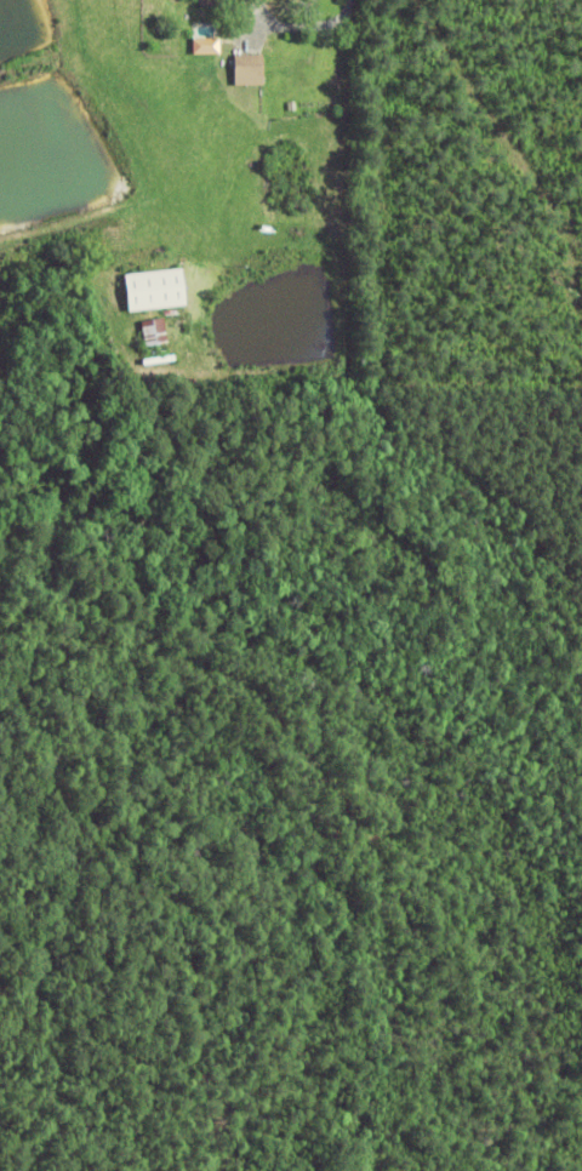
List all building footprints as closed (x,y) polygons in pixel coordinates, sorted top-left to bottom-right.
[(200,8),(199,0),(217,0),(218,7),(200,8)] [(221,7),(221,0),(242,0),(242,11),(223,12),(223,7),(221,7)] [(188,54),(216,53),(215,38),(188,38),(188,54)] [(235,56),(264,56),(264,87),(235,87),(235,56)] [(126,276),(183,270),(188,309),(130,315),(126,276)] [(142,324),(165,320),(170,345),(147,350),(142,324)]
